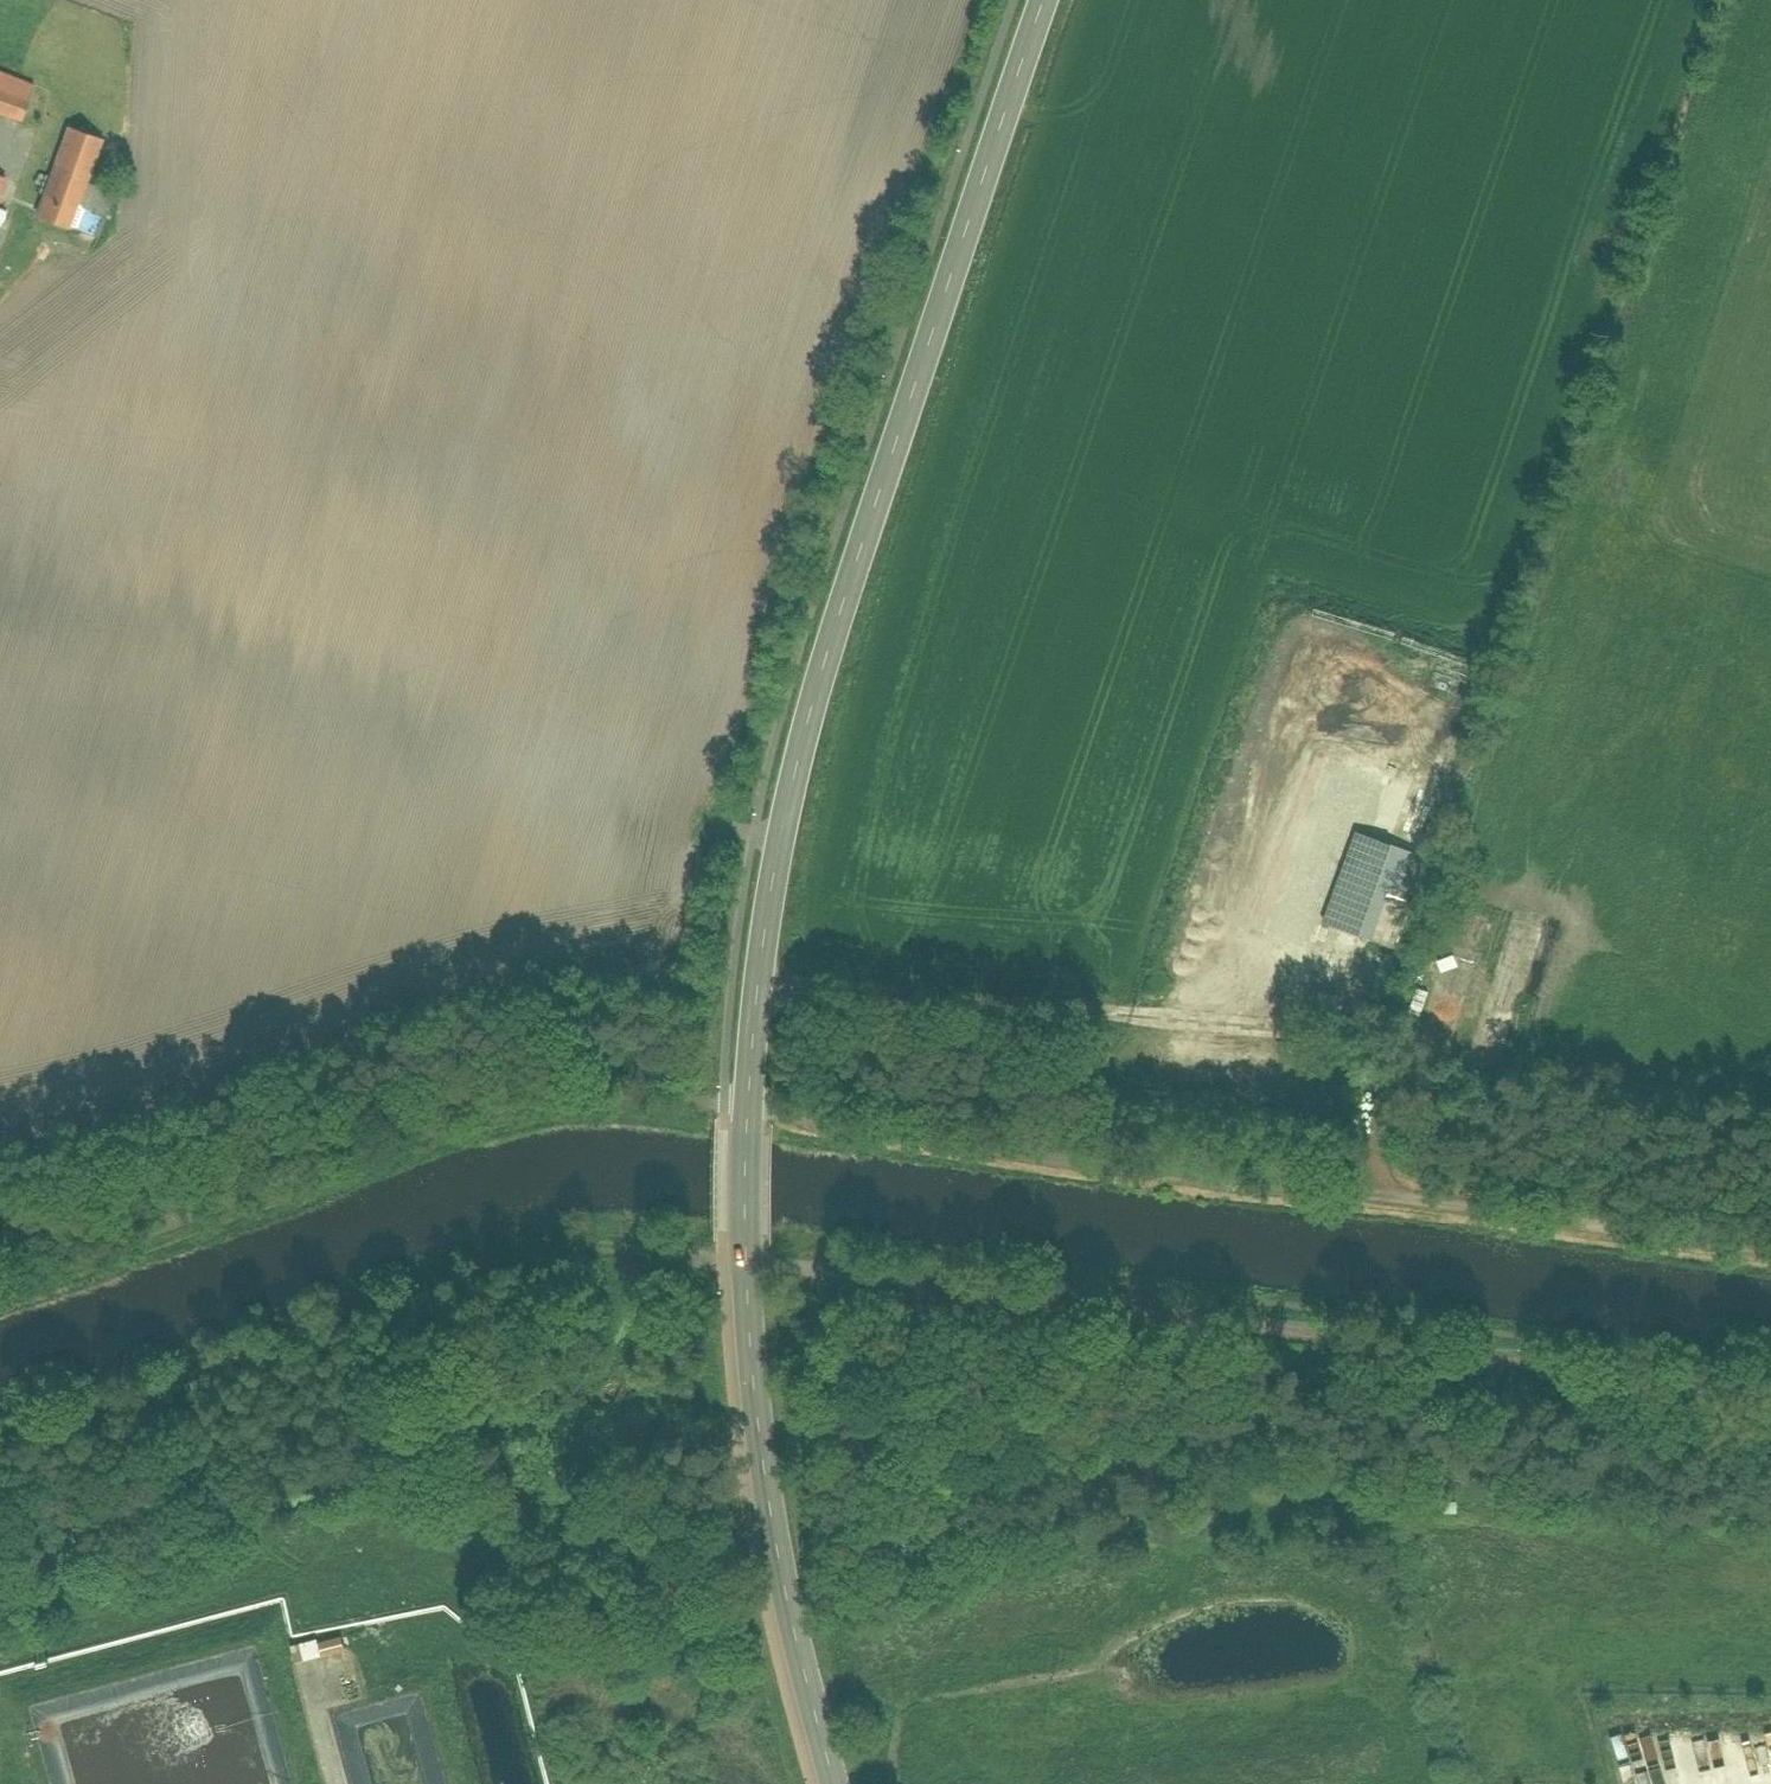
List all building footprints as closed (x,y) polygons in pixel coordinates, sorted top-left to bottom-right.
[(1356,838),(1323,925),(1391,950),(1423,863),(1356,838)]
